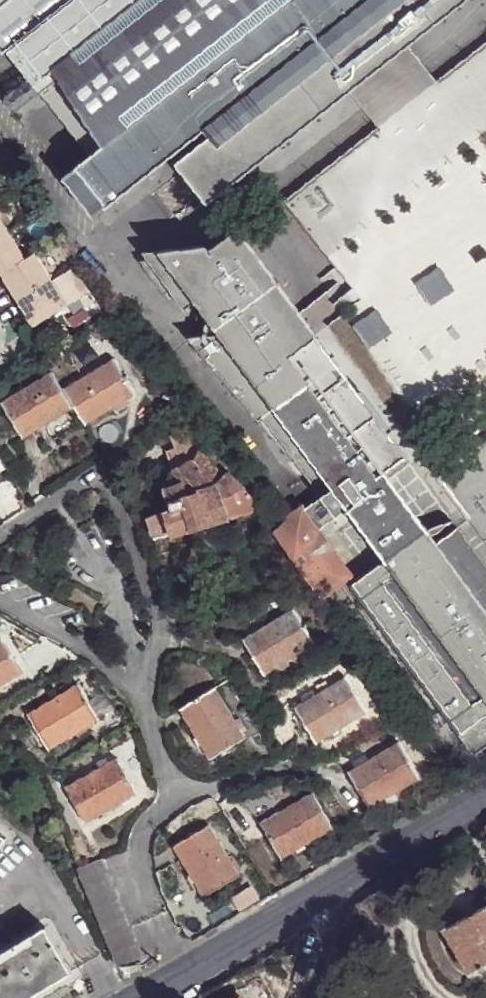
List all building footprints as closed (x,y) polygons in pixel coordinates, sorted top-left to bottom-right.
[(34,84),(90,155),(63,177),(93,216),(174,154),(218,119),(253,165),(347,90),(406,45),(463,0),(291,0),(187,80),(133,8),(143,0),(0,0),(0,41),(34,84)] [(133,8),(187,80),(291,0),(143,0),(133,8)] [(406,45),(347,90),(377,128),(435,83),(406,45)] [(218,119),(174,154),(209,199),(253,165),(218,119)] [(399,121),(287,205),(307,232),(332,214),(334,216),(366,192),(378,209),(423,175),(412,160),(423,152),(399,121)] [(1,274),(33,325),(66,304),(34,254),(26,258),(0,217),(0,274),(1,274)] [(272,528),(306,579),(319,597),(338,586),(440,727),(447,723),(470,755),(485,743),(485,574),(452,527),(425,547),(415,534),(380,561),(351,581),(313,530),(342,509),(384,479),(404,465),(307,334),(299,340),(278,311),(286,305),(235,239),(213,255),(209,250),(148,257),(188,310),(190,308),(206,330),(210,336),(178,340),(242,429),(247,425),(306,504),(291,517),(288,515),(285,518),(272,528)] [(307,334),(286,305),(278,311),(299,340),(307,334)] [(67,387),(78,405),(89,423),(141,391),(120,356),(67,387)] [(47,425),(78,405),(67,387),(56,371),(5,402),(26,438),(41,428),(47,425)] [(187,407),(183,401),(178,406),(182,411),(187,407)] [(57,442),(47,425),(41,428),(51,446),(57,442)] [(214,478),(223,472),(199,448),(191,458),(214,478)] [(227,469),(223,472),(214,478),(191,458),(173,470),(182,482),(162,489),(169,506),(144,514),(156,552),(171,547),(168,532),(246,507),(238,492),(227,469)] [(380,561),(415,534),(422,530),(384,479),(342,509),(380,561)] [(315,644),(293,608),(243,639),(265,673),(315,644)] [(4,639),(0,642),(0,690),(25,674),(4,639)] [(367,710),(347,677),(297,707),(316,740),(367,710)] [(103,721),(81,685),(30,717),(51,751),(103,721)] [(246,738),(216,687),(181,708),(211,758),(246,738)] [(399,743),(349,771),(370,806),(419,778),(399,743)] [(470,755),(485,746),(485,743),(470,755)] [(65,788),(84,822),(125,799),(136,792),(126,774),(117,758),(65,788)] [(333,827),(312,793),(262,821),(282,857),(333,827)] [(239,875),(210,824),(176,844),(204,895),(239,875)] [(106,856),(80,865),(119,964),(144,953),(106,856)] [(446,927),(471,970),(485,962),(485,905),(446,927)] [(0,953),(0,997),(26,997),(73,970),(45,926),(0,953)]
